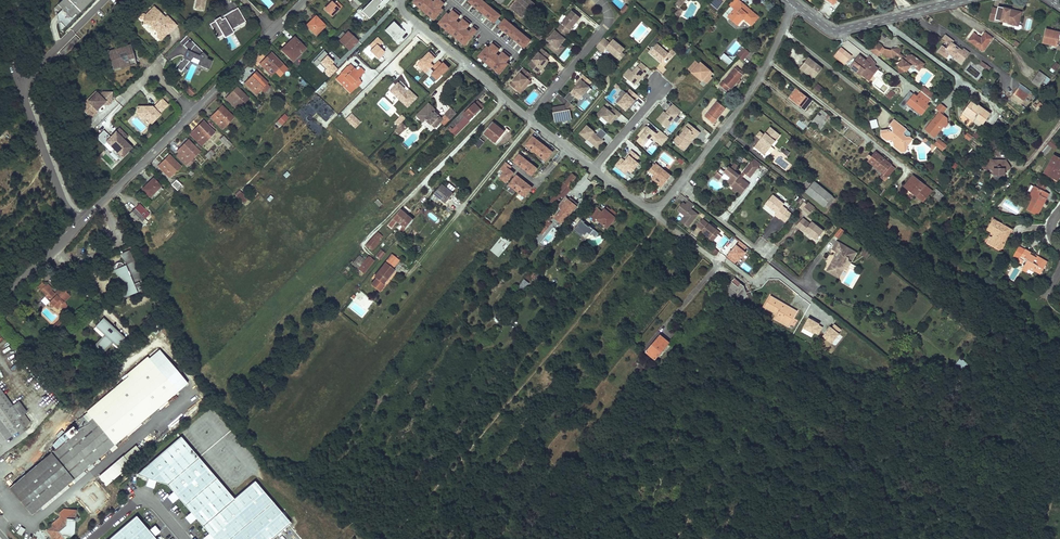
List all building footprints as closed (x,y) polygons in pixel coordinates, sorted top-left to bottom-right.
[(65,1),(64,0),(62,0),(54,7),(59,12),(61,31),(66,26),(65,24),(75,13),(77,15),(81,11),(80,9),(84,5),(85,7),(92,0),(66,0),(65,1)] [(195,8),(204,10),(206,0),(197,0),(195,8)] [(359,0),(353,0),(352,0),(354,2),(351,5),(355,9),(362,3),(359,0)] [(362,10),(369,17),(380,8),(378,5),(383,0),(371,0),(362,10)] [(434,3),(432,1),(433,0),(415,0),(412,3),(435,23),(444,12),(442,10),(445,6),(439,0),(437,0),(434,3)] [(480,0),(470,0),(468,3),(494,25),(501,17),(480,0)] [(510,7),(522,18),(529,10),(535,4),(530,0),(518,0),(516,2),(515,1),(510,7)] [(710,3),(718,10),(726,0),(712,0),(710,3)] [(734,9),(728,17),(734,23),(735,22),(739,17),(742,20),(743,19),(752,26),(759,17),(748,8),(746,10),(743,7),(745,5),(739,0),(732,8),(734,9)] [(341,6),(336,1),(333,4),(331,6),(329,4),(324,9),(331,16),(338,9),(339,9),(341,6)] [(623,15),(629,8),(625,5),(620,12),(623,15)] [(144,11),(138,17),(141,20),(144,20),(144,23),(150,24),(158,32),(158,37),(164,37),(166,35),(166,33),(168,31),(170,32),(177,26),(167,16),(166,18),(154,7),(147,14),(144,11)] [(998,7),(997,9),(998,9),(996,15),(991,13),(990,20),(995,21),(995,20),(1008,23),(1015,24),(1014,27),(1015,28),(1019,29),(1020,29),(1021,27),(1020,26),(1018,25),(1021,14),(1013,12),(1013,10),(998,7)] [(220,18),(220,17),(214,20),(215,21),(210,24),(217,38),(223,35),(232,30),(245,22),(238,8),(233,10),(224,16),(225,18),(221,20),(220,18)] [(233,10),(220,17),(220,18),(224,16),(233,10)] [(567,33),(580,18),(572,11),(558,27),(567,33)] [(473,29),(469,33),(467,31),(470,27),(463,20),(459,24),(457,22),(460,18),(452,12),(449,16),(447,14),(438,25),(466,48),(475,37),(474,37),(478,33),(473,29)] [(65,24),(66,26),(77,15),(75,13),(65,24)] [(315,16),(306,25),(316,35),(325,26),(315,16)] [(531,42),(505,20),(498,28),(524,50),(531,42)] [(560,44),(559,44),(561,42),(562,42),(565,39),(563,38),(567,33),(558,27),(547,40),(550,42),(548,46),(554,51),(560,44)] [(1058,32),(1046,29),(1043,43),(1050,44),(1049,45),(1051,46),(1052,45),(1056,46),(1058,41),(1056,40),(1058,32)] [(232,30),(223,35),(224,38),(229,35),(233,33),(232,30)] [(534,30),(531,33),(539,40),(542,37),(534,30)] [(351,36),(348,32),(339,41),(349,50),(356,42),(350,37),(351,36)] [(979,37),(974,33),(968,40),(983,51),(993,38),(985,33),(981,38),(980,39),(979,38),(979,37)] [(942,45),(937,51),(947,58),(950,54),(951,53),(954,56),(953,57),(962,63),(967,57),(965,55),(968,52),(964,49),(962,50),(959,48),(958,49),(955,47),(956,46),(952,43),(954,41),(945,35),(942,38),(949,43),(950,44),(947,48),(945,48),(942,45)] [(75,36),(58,54),(61,57),(78,39),(75,36)] [(294,37),(281,50),(293,61),(305,48),(294,37)] [(596,47),(599,50),(607,41),(603,38),(596,47)] [(181,60),(175,67),(181,71),(182,70),(189,61),(190,59),(191,59),(193,57),(202,61),(200,65),(209,69),(212,61),(207,58),(207,57),(190,39),(183,45),(188,50),(192,54),(191,55),(190,55),(189,55),(189,56),(190,56),(188,59),(185,57),(184,58),(182,61),(181,60)] [(607,41),(599,50),(603,53),(606,48),(611,52),(612,52),(613,53),(612,54),(617,58),(622,52),(624,49),(613,39),(610,43),(607,41)] [(885,49),(876,43),(870,51),(878,57),(882,53),(884,51),(885,49)] [(557,54),(563,47),(560,44),(554,51),(557,54)] [(672,49),(668,54),(657,44),(649,53),(661,63),(667,56),(671,59),(676,53),(672,49)] [(130,45),(118,48),(119,53),(126,52),(125,49),(131,47),(130,45)] [(503,54),(499,58),(497,56),(500,52),(492,45),(489,49),(487,48),(478,59),(500,77),(509,66),(507,65),(511,60),(503,54)] [(131,47),(125,49),(126,52),(119,53),(118,48),(113,50),(112,53),(109,53),(113,66),(119,64),(121,67),(125,66),(126,62),(129,61),(129,64),(130,65),(136,63),(131,47)] [(542,68),(546,64),(545,63),(547,60),(546,59),(550,55),(542,48),(529,65),(537,72),(541,67),(542,68)] [(744,48),(737,56),(743,61),(750,53),(744,48)] [(893,50),(892,50),(893,57),(893,58),(894,58),(895,57),(896,57),(897,56),(898,56),(897,53),(900,53),(900,52),(901,50),(901,49),(901,48),(892,49),(893,50)] [(192,54),(188,50),(187,49),(183,58),(184,58),(185,57),(188,59),(190,56),(189,56),(189,55),(190,55),(191,55),(192,54)] [(435,65),(432,62),(437,57),(430,49),(421,59),(422,60),(418,64),(426,73),(433,66),(435,65)] [(892,50),(884,51),(882,53),(887,58),(893,57),(892,50)] [(262,60),(259,63),(272,76),(276,72),(281,76),(289,68),(271,51),(266,56),(268,58),(264,62),(262,60)] [(839,59),(845,64),(851,56),(845,51),(844,52),(839,59)] [(733,62),(724,54),(720,58),(730,66),(733,62)] [(904,60),(902,59),(898,65),(907,72),(911,65),(914,65),(920,70),(921,68),(924,68),(924,65),(925,64),(916,57),(914,56),(913,55),(911,55),(910,54),(909,55),(908,55),(907,56),(906,58),(906,59),(905,60),(904,60)] [(860,56),(852,66),(862,74),(863,71),(872,78),(879,69),(875,66),(876,63),(870,57),(867,61),(866,60),(860,56)] [(202,61),(193,57),(191,59),(190,59),(189,61),(200,65),(202,61)] [(808,73),(815,78),(822,68),(808,57),(801,67),(808,73)] [(437,79),(450,67),(445,61),(443,64),(439,60),(435,65),(433,66),(437,70),(432,74),(437,79)] [(1049,70),(1054,74),(1059,65),(1055,61),(1049,70)] [(641,62),(633,72),(629,69),(623,75),(635,85),(645,73),(643,71),(647,67),(641,62)] [(702,83),(703,82),(707,85),(713,79),(711,77),(714,74),(701,63),(699,65),(695,62),(688,70),(692,74),(702,83)] [(350,64),(339,76),(342,79),(349,86),(353,83),(357,87),(361,82),(358,79),(364,72),(360,68),(358,70),(356,71),(354,69),(350,64)] [(852,66),(850,68),(860,75),(861,75),(869,81),(872,78),(863,71),(862,74),(852,66)] [(736,67),(735,68),(743,75),(744,73),(736,67)] [(531,81),(528,80),(532,75),(524,68),(510,85),(518,91),(525,83),(527,85),(531,81)] [(723,82),(719,85),(726,91),(729,87),(731,89),(736,82),(739,79),(743,75),(735,68),(723,82)] [(1046,76),(1039,71),(1031,82),(1038,87),(1046,76)] [(248,80),(245,83),(256,94),(267,83),(256,72),(251,76),(253,78),(249,81),(248,80)] [(588,94),(595,85),(583,75),(579,79),(581,81),(576,86),(570,93),(578,100),(585,92),(588,94)] [(342,79),(339,82),(350,93),(353,90),(357,87),(353,83),(349,86),(342,79)] [(813,88),(820,92),(823,87),(816,82),(813,88)] [(406,90),(398,83),(391,91),(408,107),(417,97),(409,90),(407,92),(405,91),(406,90)] [(518,91),(520,94),(527,85),(525,83),(518,91)] [(192,90),(186,84),(183,87),(189,93),(192,90)] [(229,95),(226,98),(237,110),(248,98),(237,87),(232,91),(234,93),(230,96),(229,95)] [(1018,102),(1021,104),(1027,96),(1017,88),(1013,94),(1020,98),(1018,102)] [(632,107),(636,102),(635,101),(638,96),(630,89),(627,94),(622,90),(618,95),(620,97),(622,98),(618,104),(626,111),(629,108),(631,105),(632,107)] [(797,89),(790,98),(805,109),(811,101),(797,89)] [(928,91),(926,94),(931,99),(934,94),(929,90),(928,91)] [(102,91),(99,94),(97,93),(93,97),(92,96),(87,101),(90,104),(86,108),(84,110),(91,117),(98,111),(97,110),(105,101),(106,102),(106,103),(108,103),(109,104),(111,101),(112,97),(106,91),(102,91)] [(97,93),(96,91),(85,102),(86,102),(84,107),(86,108),(90,104),(87,101),(92,96),(93,97),(97,93)] [(1013,94),(1011,97),(1018,102),(1020,98),(1013,94)] [(136,110),(138,114),(143,113),(143,115),(145,116),(151,123),(160,114),(159,113),(168,105),(162,99),(153,107),(152,106),(150,108),(148,108),(148,106),(138,106),(136,110)] [(667,100),(662,106),(666,110),(672,104),(667,100)] [(475,104),(481,110),(484,108),(477,101),(475,104)] [(567,116),(570,115),(569,110),(571,110),(574,106),(568,101),(565,106),(552,108),(555,121),(567,119),(567,116)] [(717,101),(708,113),(710,114),(707,118),(713,123),(725,108),(717,101)] [(923,129),(935,138),(948,122),(946,120),(948,118),(943,113),(947,107),(940,101),(935,108),(938,110),(923,129)] [(978,106),(971,101),(964,111),(971,116),(969,119),(973,122),(975,118),(983,124),(991,114),(978,105),(978,106)] [(428,104),(416,116),(423,122),(426,120),(431,125),(431,124),(435,127),(442,120),(434,112),(435,110),(428,104)] [(464,114),(466,116),(471,121),(481,110),(475,104),(469,109),(471,110),(469,112),(467,111),(464,114)] [(666,113),(665,113),(664,115),(662,113),(657,120),(666,128),(681,111),(673,104),(666,113)] [(214,114),(211,117),(222,129),(233,117),(222,106),(217,110),(219,112),(215,115),(214,114)] [(617,117),(618,118),(621,114),(614,108),(610,112),(604,106),(596,115),(600,118),(602,117),(609,123),(611,124),(617,117)] [(450,120),(456,114),(451,109),(445,114),(450,120)] [(822,109),(811,122),(818,127),(828,114),(822,109)] [(282,125),(289,118),(284,113),(277,120),(282,125)] [(346,119),(348,122),(354,116),(351,114),(346,119)] [(398,125),(406,118),(403,114),(394,121),(398,125)] [(829,115),(828,114),(818,127),(819,128),(829,115)] [(829,115),(819,128),(820,129),(830,116),(829,115)] [(354,116),(348,122),(355,128),(360,123),(354,116)] [(460,122),(465,127),(471,121),(466,116),(460,122)] [(602,117),(600,118),(599,120),(606,126),(609,123),(602,117)] [(871,128),(878,126),(877,118),(869,120),(871,128)] [(975,118),(973,122),(981,128),(983,124),(975,118)] [(906,129),(894,120),(890,125),(892,126),(893,127),(894,130),(892,132),(891,132),(888,130),(881,131),(882,136),(887,140),(891,140),(894,141),(894,146),(902,152),(904,152),(907,149),(907,146),(912,139),(909,137),(906,137),(904,136),(903,132),(906,129)] [(195,129),(190,134),(201,146),(214,132),(203,121),(199,125),(200,127),(196,130),(195,129)] [(402,122),(397,128),(401,132),(406,127),(402,122)] [(460,122),(451,131),(456,136),(465,127),(460,122)] [(492,122),(484,133),(496,142),(504,132),(492,122)] [(691,141),(695,136),(696,137),(700,132),(688,123),(683,130),(684,131),(679,136),(678,136),(675,139),(676,144),(681,148),(686,148),(689,144),(688,143),(690,140),(691,141)] [(601,129),(596,135),(587,126),(579,135),(597,150),(604,142),(602,140),(607,135),(601,129)] [(649,139),(653,138),(662,146),(669,138),(660,131),(657,135),(648,127),(645,127),(638,135),(640,137),(637,141),(643,146),(649,139)] [(780,135),(770,127),(764,134),(760,139),(754,147),(764,155),(780,135)] [(104,130),(100,134),(114,148),(111,151),(119,159),(128,151),(125,148),(128,144),(123,139),(126,136),(119,129),(111,137),(104,130)] [(756,136),(760,139),(764,134),(760,131),(756,136)] [(963,136),(969,140),(973,136),(967,131),(963,136)] [(530,149),(545,161),(553,151),(532,134),(522,147),(528,152),(530,149)] [(474,144),(479,148),(483,142),(479,138),(474,144)] [(1048,144),(1054,149),(1058,144),(1052,139),(1048,144)] [(189,163),(188,162),(192,159),(199,151),(188,140),(183,144),(185,146),(181,149),(180,148),(177,151),(179,153),(176,156),(186,166),(189,163)] [(624,161),(622,159),(614,169),(628,180),(641,165),(637,162),(640,158),(632,151),(624,161)] [(881,177),(885,180),(895,168),(875,152),(868,161),(884,174),(881,177)] [(531,153),(521,166),(534,177),(545,164),(540,160),(539,162),(533,157),(534,156),(531,153)] [(169,155),(158,166),(169,178),(181,166),(169,155)] [(1054,155),(1044,173),(1057,181),(1059,176),(1059,173),(1058,172),(1059,168),(1059,158),(1054,155)] [(989,157),(984,166),(988,168),(994,172),(994,175),(1005,175),(1005,172),(1011,169),(1006,160),(999,160),(998,163),(993,160),(989,157)] [(754,158),(743,172),(745,174),(750,178),(761,164),(754,158)] [(673,160),(670,164),(677,169),(679,166),(673,160)] [(660,167),(655,163),(649,170),(655,175),(657,177),(655,180),(658,183),(657,184),(661,188),(671,176),(660,167)] [(739,175),(737,173),(734,171),(738,166),(734,163),(730,168),(728,166),(724,171),(731,176),(727,181),(732,184),(731,186),(733,187),(737,191),(741,194),(749,184),(741,178),(739,176),(739,175)] [(546,166),(545,164),(534,177),(536,178),(546,166)] [(499,173),(503,176),(508,171),(504,168),(499,173)] [(721,175),(718,171),(714,176),(719,180),(722,177),(722,175),(721,175)] [(516,172),(507,183),(524,197),(532,186),(516,172)] [(561,196),(564,198),(565,197),(571,190),(568,187),(572,183),(575,185),(579,180),(572,174),(564,184),(566,185),(564,186),(563,185),(550,201),(555,205),(560,199),(559,199),(561,196)] [(913,176),(905,185),(910,189),(911,187),(914,190),(912,192),(922,201),(931,190),(913,176)] [(579,186),(583,190),(591,182),(587,178),(579,186)] [(153,179),(142,189),(150,197),(151,195),(160,186),(153,179)] [(171,185),(177,190),(182,185),(176,180),(171,185)] [(1041,181),(1036,187),(1043,191),(1047,186),(1041,181)] [(814,182),(806,192),(825,207),(827,205),(825,204),(832,196),(814,182)] [(446,188),(442,185),(434,194),(431,197),(438,202),(441,199),(446,203),(453,194),(451,193),(455,188),(450,184),(446,188)] [(508,185),(505,190),(512,194),(515,190),(508,185)] [(1027,198),(1030,199),(1036,187),(1031,185),(1028,191),(1030,192),(1027,198)] [(160,186),(151,195),(154,198),(163,189),(160,186)] [(1032,200),(1027,210),(1037,215),(1042,207),(1040,206),(1044,198),(1046,199),(1048,194),(1043,191),(1036,187),(1030,199),(1032,200)] [(241,190),(236,194),(244,203),(249,199),(241,190)] [(773,195),(766,204),(770,207),(771,206),(772,207),(771,208),(777,213),(775,215),(780,219),(780,218),(786,210),(787,210),(782,206),(784,204),(773,195)] [(832,196),(825,204),(827,205),(825,207),(826,209),(835,198),(832,196)] [(557,207),(569,216),(577,206),(568,199),(567,200),(564,198),(557,207)] [(692,210),(695,205),(689,201),(686,205),(683,203),(678,210),(686,217),(681,222),(689,228),(699,215),(692,210)] [(803,209),(809,214),(815,207),(808,202),(803,209)] [(129,215),(139,224),(149,214),(139,205),(129,215)] [(607,207),(605,210),(609,213),(608,214),(609,216),(611,214),(615,218),(618,215),(612,210),(611,211),(607,207)] [(605,210),(605,209),(603,212),(597,208),(586,221),(592,225),(594,222),(595,223),(597,220),(600,222),(607,228),(615,218),(611,214),(609,216),(608,214),(609,213),(605,210)] [(397,221),(400,223),(407,215),(401,210),(394,218),(388,225),(391,228),(397,221)] [(780,218),(785,222),(791,214),(786,210),(780,218)] [(398,232),(401,234),(406,228),(413,220),(407,215),(400,223),(403,226),(398,232)] [(539,228),(544,232),(553,221),(548,217),(546,220),(544,222),(539,228)] [(810,224),(803,218),(796,226),(800,229),(803,226),(806,229),(805,231),(809,234),(810,233),(811,234),(811,235),(816,240),(823,231),(812,222),(810,224)] [(595,237),(599,231),(579,219),(572,230),(586,238),(589,233),(595,237)] [(703,232),(709,237),(710,236),(711,237),(710,238),(714,241),(715,241),(721,234),(721,233),(711,225),(710,224),(709,225),(703,219),(698,226),(704,231),(703,232)] [(594,222),(592,225),(595,228),(600,222),(597,220),(595,223),(594,222)] [(762,237),(768,240),(776,226),(769,222),(762,237)] [(834,235),(839,238),(844,230),(839,227),(834,235)] [(366,245),(371,249),(382,237),(378,232),(366,245)] [(721,234),(715,241),(717,242),(718,243),(724,236),(723,235),(721,234)] [(491,250),(499,257),(511,242),(503,235),(491,250)] [(837,241),(832,249),(838,252),(841,254),(839,258),(835,256),(830,266),(835,269),(834,272),(840,275),(844,268),(847,269),(856,253),(837,241)] [(744,252),(747,248),(740,242),(726,258),(737,266),(747,254),(744,252)] [(1019,259),(1024,250),(1019,247),(1013,257),(1019,260),(1019,259)] [(714,248),(710,252),(715,257),(719,252),(714,248)] [(866,258),(871,253),(865,248),(860,253),(866,258)] [(376,256),(381,259),(386,252),(380,249),(376,256)] [(1024,250),(1019,259),(1023,261),(1025,258),(1028,259),(1025,264),(1030,267),(1029,269),(1034,272),(1035,271),(1035,269),(1037,270),(1036,271),(1041,274),(1047,262),(1039,257),(1038,260),(1036,258),(1030,254),(1031,253),(1025,249),(1024,250)] [(121,254),(127,265),(133,263),(127,251),(121,254)] [(385,263),(374,277),(376,278),(383,284),(394,270),(392,268),(399,260),(392,254),(385,263)] [(358,270),(363,273),(374,260),(369,256),(358,270)] [(114,271),(112,272),(125,299),(137,293),(136,289),(140,287),(139,283),(141,282),(133,263),(127,265),(123,267),(122,265),(121,264),(120,264),(119,264),(116,264),(114,266),(114,267),(113,268),(113,270),(114,271)] [(830,266),(827,271),(838,278),(840,275),(834,272),(835,269),(830,266)] [(771,271),(766,277),(770,280),(774,274),(771,271)] [(383,284),(376,278),(371,285),(379,291),(384,285),(383,284)] [(524,290),(528,281),(523,278),(518,287),(524,290)] [(723,291),(733,299),(736,296),(739,299),(742,302),(747,296),(751,305),(757,308),(751,291),(746,293),(744,287),(744,286),(735,279),(732,282),(731,281),(723,291)] [(136,289),(137,293),(145,290),(141,282),(139,283),(140,287),(136,289)] [(68,290),(63,286),(55,294),(52,290),(53,289),(47,284),(46,285),(41,290),(46,295),(47,296),(48,295),(50,296),(49,297),(52,300),(50,302),(52,304),(54,306),(55,305),(58,308),(60,306),(64,309),(67,306),(64,303),(70,296),(66,292),(68,290)] [(788,326),(797,311),(771,296),(764,307),(777,315),(783,318),(780,322),(788,326)] [(809,320),(819,328),(825,322),(814,313),(809,320)] [(126,340),(104,320),(98,326),(108,335),(96,348),(102,353),(114,341),(121,346),(126,340)] [(63,325),(59,321),(53,327),(57,330),(63,325)] [(156,334),(162,327),(158,323),(151,330),(156,334)] [(144,336),(147,341),(155,336),(153,331),(144,336)] [(660,335),(646,352),(649,354),(663,338),(660,335)] [(649,354),(655,359),(669,342),(663,338),(649,354)] [(52,453),(9,488),(31,515),(177,392),(148,357),(122,379),(124,381),(87,412),(88,413),(72,425),(73,426),(78,432),(70,438),(57,449),(52,453)] [(964,368),(967,362),(959,357),(956,362),(964,368)] [(26,412),(19,401),(13,405),(0,388),(0,444),(23,427),(17,418),(24,413),(26,412)] [(30,422),(24,413),(17,418),(23,427),(30,422)] [(65,433),(70,438),(78,432),(73,426),(65,433)] [(291,523),(255,481),(234,499),(181,437),(137,474),(148,478),(156,481),(168,485),(174,491),(179,498),(191,512),(197,518),(209,533),(214,538),(272,538),(291,523)] [(142,451),(136,444),(123,455),(129,462),(142,451)] [(156,481),(148,478),(146,486),(154,489),(156,481)] [(179,498),(174,491),(167,497),(173,503),(179,498)] [(66,518),(74,519),(76,517),(76,510),(64,509),(61,512),(62,514),(62,516),(60,515),(60,518),(52,524),(52,526),(51,536),(51,538),(52,538),(65,538),(67,537),(68,528),(66,525),(66,518)] [(197,518),(191,512),(184,517),(190,524),(197,518)] [(154,537),(149,530),(136,516),(109,538),(156,538),(154,537)] [(22,535),(25,528),(20,525),(16,532),(22,535)] [(155,525),(149,530),(154,537),(160,532),(155,525)]
